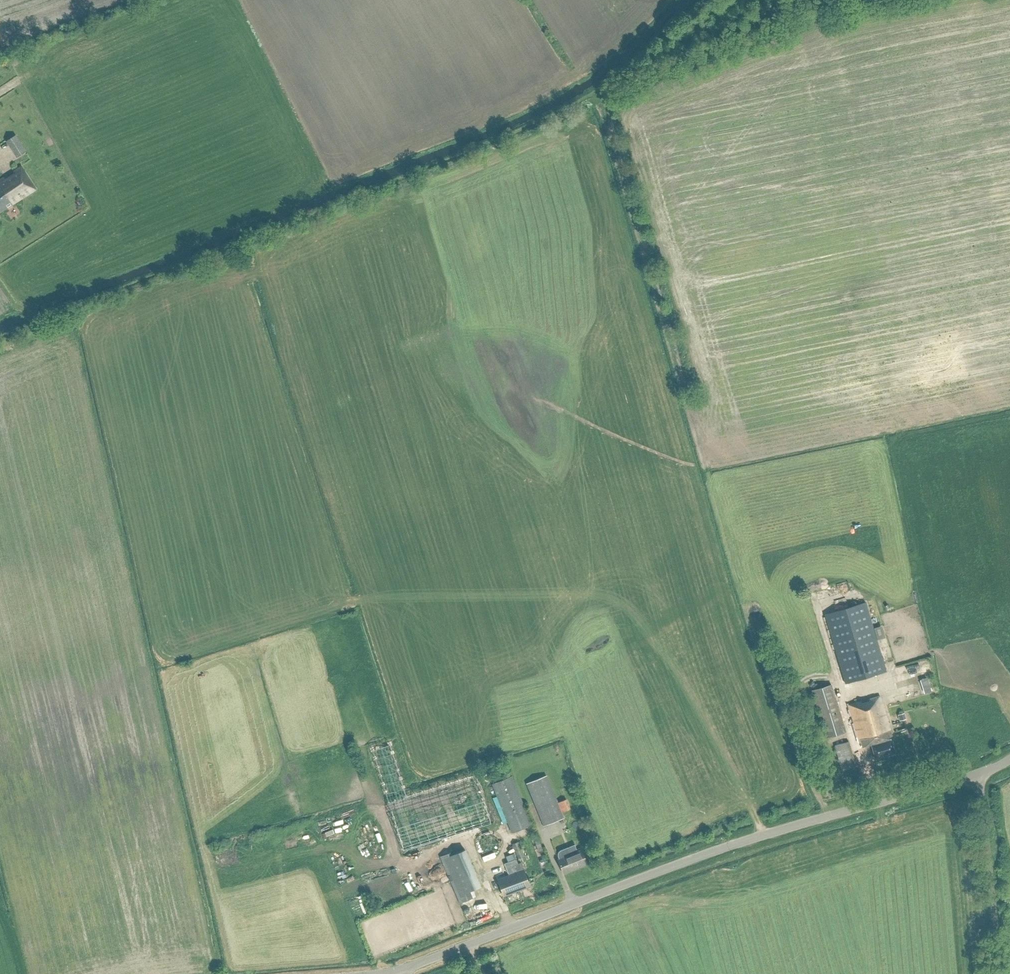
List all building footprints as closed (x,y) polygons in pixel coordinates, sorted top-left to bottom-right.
[(15,135),(7,140),(11,145),(19,140),(15,135)] [(35,189),(21,166),(0,180),(0,212),(35,189)] [(885,671),(865,602),(824,614),(845,683),(885,671)] [(910,661),(901,663),(903,671),(912,668),(910,661)] [(916,675),(928,672),(926,665),(914,669),(916,675)] [(811,690),(826,738),(845,732),(831,684),(811,690)] [(880,696),(848,705),(860,747),(871,744),(875,758),(894,753),(890,738),(892,738),(880,696)] [(848,741),(834,745),(841,770),(855,766),(848,741)] [(545,775),(526,783),(544,826),(563,818),(545,775)] [(511,776),(492,783),(512,832),(531,825),(511,776)] [(445,778),(440,780),(444,789),(449,788),(445,778)] [(496,818),(504,834),(510,831),(502,815),(496,818)] [(408,847),(409,839),(402,838),(401,846),(408,847)] [(518,841),(511,844),(519,863),(526,860),(525,856),(518,841)] [(558,858),(557,858),(563,873),(587,863),(581,849),(577,850),(574,844),(560,850),(558,851),(557,853),(557,855),(558,858)] [(453,849),(439,855),(459,904),(473,898),(470,890),(480,886),(464,849),(455,853),(453,849)] [(518,872),(515,864),(518,863),(514,853),(506,856),(508,861),(504,863),(506,867),(509,875),(498,879),(504,895),(529,886),(524,870),(518,872)]
